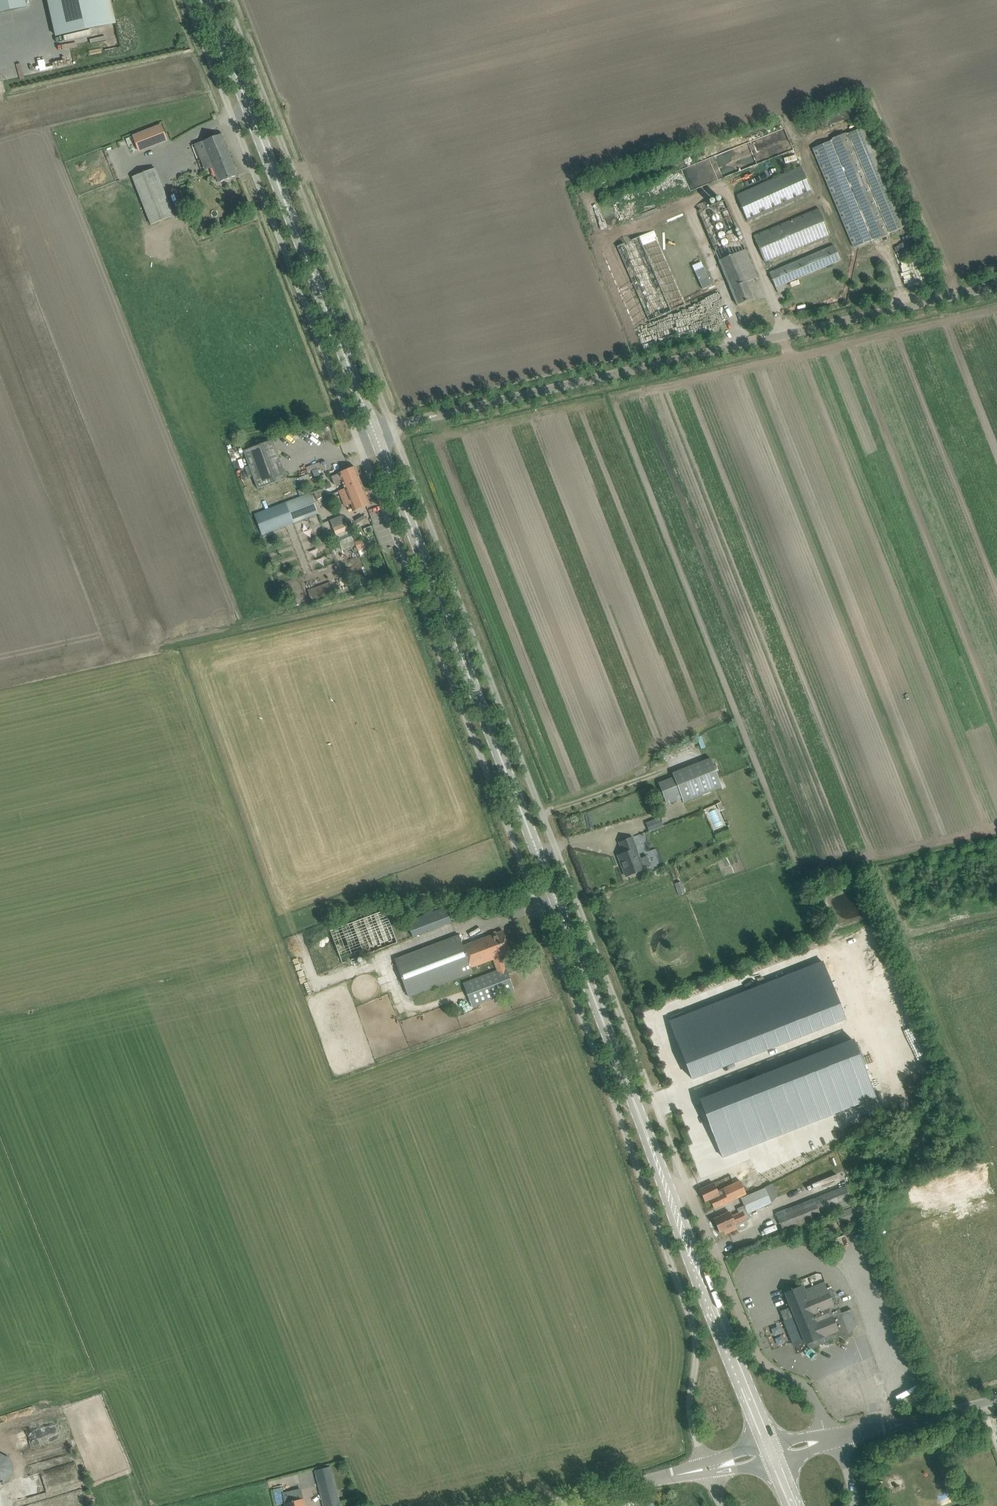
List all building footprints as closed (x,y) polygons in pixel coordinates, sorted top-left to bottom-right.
[(110,0),(58,0),(66,34),(115,23),(110,0)] [(59,51),(63,66),(74,64),(70,49),(59,51)] [(161,125),(133,136),(139,151),(167,140),(161,125)] [(908,226),(904,216),(867,126),(813,148),(854,248),(874,240),(888,234),(908,226)] [(203,141),(209,158),(216,156),(217,160),(226,157),(225,153),(229,152),(222,134),(203,141)] [(216,156),(209,158),(213,167),(219,182),(238,175),(229,152),(225,153),(226,157),(217,160),(216,156)] [(801,166),(737,195),(749,222),(812,193),(801,166)] [(174,215),(155,168),(132,177),(151,224),(174,215)] [(700,210),(734,296),(737,305),(754,298),(749,286),(754,283),(753,280),(757,278),(741,240),(740,241),(735,229),(737,229),(725,200),(700,210)] [(819,209),(754,236),(765,263),(830,235),(819,209)] [(651,232),(679,297),(683,306),(719,290),(686,217),(651,232)] [(662,288),(640,237),(617,247),(649,321),(681,307),(671,284),(662,288)] [(770,273),(774,284),(778,293),(787,289),(785,284),(841,260),(834,245),(770,273)] [(244,451),(258,489),(287,478),(273,440),(244,451)] [(339,491),(353,486),(352,484),(361,481),(355,467),(346,471),(331,477),(334,485),(342,482),(345,488),(339,491)] [(307,474),(299,478),(302,485),(310,482),(307,474)] [(353,486),(339,491),(345,506),(351,504),(354,511),(361,509),(371,505),(361,481),(352,484),(353,486)] [(314,492),(317,500),(326,497),(323,488),(314,492)] [(262,534),(317,513),(310,493),(254,514),(262,534)] [(342,515),(330,520),(339,541),(352,536),(344,516),(342,515)] [(360,539),(353,542),(356,550),(364,547),(360,539)] [(330,582),(308,590),(309,595),(312,601),(334,593),(331,586),(330,582)] [(674,777),(659,783),(667,804),(682,798),(683,802),(722,787),(711,759),(672,773),(674,777)] [(720,810),(725,808),(722,802),(705,808),(713,828),(726,823),(720,810)] [(646,822),(649,831),(664,826),(661,817),(646,822)] [(632,837),(629,838),(619,842),(624,853),(618,855),(621,863),(622,863),(627,875),(626,876),(645,869),(645,868),(651,866),(647,856),(637,860),(633,850),(636,848),(632,837)] [(681,882),(676,884),(679,894),(684,892),(681,882)] [(407,922),(413,937),(452,922),(446,907),(407,922)] [(398,943),(385,910),(330,931),(343,964),(398,943)] [(473,973),(471,968),(493,959),(498,971),(463,984),(472,1008),(515,990),(506,967),(505,968),(501,957),(511,953),(503,931),(463,946),(459,935),(394,959),(405,988),(408,998),(473,973)] [(845,1018),(823,962),(684,1016),(683,1012),(671,1017),(672,1021),(669,1022),(691,1079),(845,1018)] [(876,1097),(854,1040),(700,1100),(722,1157),(876,1097)] [(714,1183),(709,1185),(700,1189),(705,1201),(710,1199),(714,1209),(747,1194),(740,1181),(717,1191),(714,1183)] [(776,1213),(784,1232),(823,1217),(853,1205),(846,1186),(814,1198),(776,1213)] [(727,1229),(728,1232),(737,1228),(737,1229),(741,1230),(746,1228),(748,1224),(748,1222),(750,1217),(748,1212),(771,1202),(764,1187),(741,1198),(744,1205),(737,1208),(739,1213),(731,1216),(729,1212),(714,1219),(720,1232),(727,1229)] [(855,1206),(835,1214),(839,1225),(859,1217),(855,1206)] [(802,1286),(793,1290),(786,1293),(790,1303),(791,1307),(790,1307),(780,1311),(784,1321),(795,1316),(807,1346),(808,1346),(813,1349),(815,1346),(817,1348),(820,1344),(822,1346),(825,1342),(827,1344),(830,1340),(832,1342),(834,1338),(836,1340),(839,1336),(844,1341),(847,1337),(857,1324),(851,1309),(842,1313),(840,1309),(839,1309),(837,1305),(838,1305),(831,1288),(827,1290),(824,1283),(812,1288),(804,1291),(802,1286)] [(0,1482),(1,1482),(2,1482),(4,1481),(5,1481),(6,1480),(7,1479),(8,1478),(9,1477),(10,1475),(10,1474),(11,1473),(11,1472),(11,1471),(12,1470),(12,1468),(12,1467),(11,1466),(11,1465),(11,1464),(10,1463),(10,1461),(9,1460),(8,1460),(8,1459),(7,1458),(6,1457),(5,1456),(2,1455),(1,1455),(0,1455),(0,1482)] [(318,1481),(324,1505),(339,1502),(333,1477),(331,1467),(315,1471),(318,1481)] [(282,1488),(275,1489),(276,1499),(284,1498),(282,1488)]
